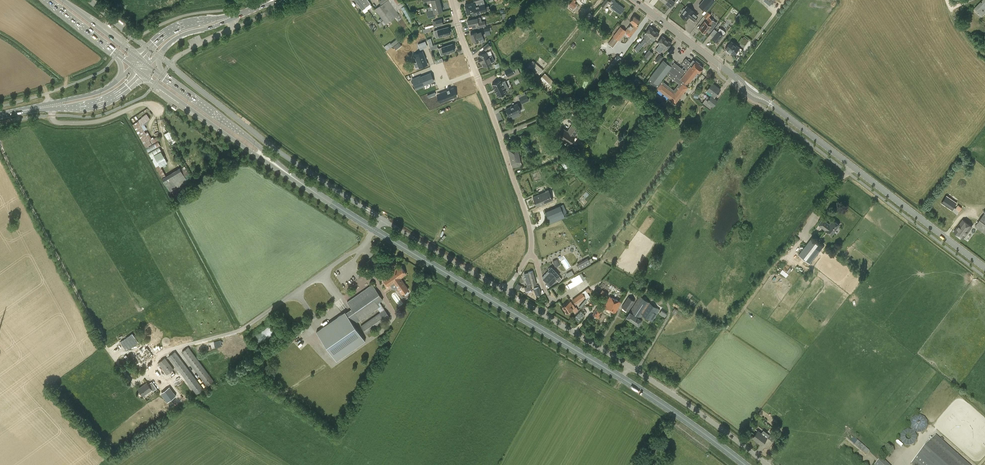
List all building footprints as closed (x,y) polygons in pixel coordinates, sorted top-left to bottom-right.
[(360,0),(355,0),(362,10),(365,8),(360,0)] [(392,20),(399,15),(396,11),(389,0),(387,0),(381,4),(392,20)] [(396,11),(401,8),(410,22),(414,19),(409,12),(405,5),(403,2),(402,0),(389,0),(396,11)] [(474,2),(465,5),(467,13),(472,12),(473,16),(478,14),(478,13),(487,10),(490,9),(487,0),(485,0),(484,0),(473,0),(474,2)] [(610,2),(612,4),(610,7),(612,8),(611,9),(614,10),(620,14),(624,8),(615,1),(614,0),(611,0),(610,2)] [(699,7),(705,12),(713,1),(712,0),(704,0),(699,7)] [(975,7),(982,16),(984,13),(984,0),(982,0),(975,7)] [(432,6),(433,9),(426,11),(428,18),(435,16),(435,13),(442,11),(440,4),(432,6)] [(694,11),(687,6),(685,9),(684,8),(681,11),(682,12),(680,14),(680,15),(687,20),(689,16),(691,18),(694,21),(697,16),(698,15),(693,12),(694,11)] [(613,36),(613,37),(608,44),(613,47),(618,40),(619,41),(626,31),(631,36),(638,27),(636,25),(640,20),(634,15),(630,21),(631,22),(625,30),(620,26),(613,36)] [(709,17),(705,22),(704,21),(702,25),(699,29),(702,31),(702,32),(703,33),(704,32),(705,33),(708,30),(710,31),(713,28),(711,26),(710,26),(714,20),(709,17)] [(468,20),(468,21),(467,22),(468,25),(469,25),(469,26),(475,25),(476,28),(483,26),(486,26),(485,20),(478,22),(477,18),(468,20)] [(437,29),(439,37),(450,34),(450,33),(451,33),(450,30),(449,30),(448,26),(437,29)] [(650,26),(645,33),(643,36),(645,37),(640,43),(639,42),(634,49),(638,51),(642,45),(655,30),(650,26)] [(718,32),(717,31),(714,29),(710,35),(713,37),(712,38),(717,42),(719,40),(720,41),(724,36),(722,35),(726,32),(724,31),(721,29),(720,28),(718,32)] [(659,33),(655,30),(642,45),(645,47),(648,43),(652,38),(654,40),(659,33)] [(481,31),(476,32),(476,31),(470,33),(473,41),(478,39),(478,38),(480,43),(484,41),(481,31)] [(657,42),(659,44),(655,49),(658,51),(667,39),(662,36),(657,42)] [(744,36),(740,42),(745,45),(749,39),(744,36)] [(386,50),(399,41),(396,38),(384,46),(386,50)] [(667,39),(658,51),(660,53),(664,48),(666,49),(671,43),(667,39)] [(734,55),(739,47),(731,41),(725,48),(734,55)] [(443,54),(444,55),(455,51),(452,43),(441,47),(439,48),(441,55),(443,54)] [(648,59),(653,53),(649,49),(644,56),(648,59)] [(428,64),(423,51),(415,54),(420,67),(428,64)] [(491,62),(494,61),(492,55),(489,56),(487,52),(479,55),(479,56),(478,56),(480,63),(481,62),(483,66),(491,63),(491,62)] [(663,57),(660,54),(655,60),(659,63),(663,57)] [(606,70),(610,74),(611,73),(615,76),(617,73),(613,69),(620,62),(624,66),(626,63),(622,59),(617,55),(613,60),(609,57),(606,60),(610,64),(609,65),(607,63),(604,67),(606,69),(606,70)] [(672,64),(667,60),(666,62),(663,60),(649,78),(650,78),(648,81),(656,87),(657,88),(657,89),(675,103),(688,87),(685,85),(687,83),(688,84),(697,71),(699,73),(703,67),(699,64),(700,64),(696,60),(695,61),(693,60),(691,62),(688,61),(688,60),(685,58),(682,62),(685,64),(683,66),(685,68),(683,71),(673,63),(672,64)] [(543,70),(533,60),(529,65),(539,74),(543,70)] [(504,70),(507,76),(515,73),(512,66),(504,70)] [(540,78),(551,89),(553,87),(555,85),(554,84),(555,82),(546,74),(545,73),(540,78)] [(434,82),(431,74),(422,78),(421,77),(413,80),(416,86),(419,85),(421,89),(426,87),(425,86),(434,82)] [(491,84),(497,97),(506,94),(505,92),(508,91),(503,80),(501,82),(500,79),(491,84)] [(628,102),(634,94),(623,85),(622,87),(614,81),(612,84),(624,94),(622,97),(628,102)] [(707,90),(706,92),(711,96),(707,100),(706,98),(702,103),(710,109),(712,106),(713,106),(718,100),(714,97),(714,96),(715,96),(720,89),(712,83),(707,90)] [(444,91),(439,93),(441,98),(444,96),(447,102),(460,97),(457,88),(445,93),(444,91)] [(589,92),(584,99),(585,100),(580,107),(582,108),(585,105),(586,106),(589,103),(588,103),(594,95),(589,92)] [(518,103),(506,109),(509,116),(521,111),(518,103)] [(563,109),(558,116),(561,118),(566,111),(563,109)] [(146,147),(159,140),(158,136),(154,138),(153,136),(151,137),(147,131),(146,132),(144,130),(147,129),(145,125),(151,120),(146,114),(138,120),(139,121),(133,124),(146,147)] [(574,143),(572,141),(575,136),(580,128),(574,123),(569,132),(563,128),(557,136),(565,142),(564,144),(570,148),(574,143)] [(164,134),(171,144),(176,141),(170,130),(164,134)] [(158,141),(147,148),(149,152),(160,145),(158,141)] [(521,165),(517,147),(508,149),(512,168),(521,165)] [(590,171),(594,167),(587,161),(583,166),(590,171)] [(171,193),(188,182),(184,176),(189,173),(185,166),(180,168),(180,167),(162,178),(171,193)] [(552,200),(548,190),(545,191),(532,197),(536,206),(552,200)] [(956,204),(956,203),(958,202),(954,199),(952,201),(946,197),(942,202),(952,209),(951,210),(957,214),(962,208),(956,204)] [(560,206),(545,212),(550,223),(565,217),(560,206)] [(975,226),(984,234),(984,213),(984,212),(975,226)] [(839,224),(833,220),(829,224),(822,219),(818,224),(825,230),(831,235),(839,224)] [(954,232),(963,238),(972,226),(963,219),(954,232)] [(810,264),(823,247),(811,238),(798,255),(810,264)] [(580,270),(591,263),(588,258),(576,264),(580,270)] [(409,293),(407,290),(408,290),(400,279),(403,276),(402,276),(406,273),(401,266),(397,269),(396,268),(382,279),(388,287),(395,282),(403,293),(404,292),(405,295),(409,293)] [(548,269),(549,270),(542,277),(542,279),(550,286),(556,280),(556,279),(559,282),(562,279),(559,276),(559,275),(553,269),(551,267),(551,268),(550,267),(548,269)] [(536,284),(533,271),(528,272),(524,273),(526,281),(530,279),(531,285),(536,284)] [(351,308),(346,312),(345,311),(316,332),(336,361),(365,341),(355,327),(356,323),(359,320),(378,308),(380,312),(360,326),(366,334),(390,318),(381,305),(380,306),(377,303),(383,299),(372,284),(366,288),(347,302),(351,308)] [(541,293),(539,286),(533,289),(536,295),(541,293)] [(575,304),(585,297),(582,292),(581,293),(572,299),(575,304)] [(609,296),(608,298),(604,307),(615,313),(616,311),(620,304),(621,302),(609,296)] [(630,312),(628,314),(626,317),(638,325),(641,320),(639,318),(641,314),(652,321),(657,314),(659,314),(664,317),(667,313),(666,313),(667,311),(661,307),(660,309),(649,302),(640,296),(630,312)] [(628,311),(635,301),(628,297),(622,307),(628,311)] [(572,304),(570,301),(562,306),(566,313),(572,309),(570,306),(572,304)] [(595,316),(598,318),(600,319),(603,312),(596,308),(592,315),(595,316)] [(579,322),(585,315),(581,311),(575,318),(579,322)] [(145,361),(152,355),(147,347),(135,356),(143,366),(146,363),(145,361)] [(207,386),(214,381),(188,347),(181,352),(207,386)] [(196,394),(203,389),(175,351),(168,356),(196,394)] [(173,373),(172,371),(174,369),(165,357),(158,363),(166,375),(168,373),(170,376),(173,373)] [(151,374),(148,376),(152,382),(152,381),(156,388),(166,380),(164,376),(162,378),(160,375),(160,374),(157,370),(151,374)] [(148,384),(151,389),(153,391),(157,388),(156,388),(152,381),(152,382),(148,384)] [(144,386),(138,390),(143,396),(151,389),(148,384),(147,382),(143,385),(144,386)] [(917,439),(916,433),(925,432),(927,426),(927,418),(921,415),(912,416),(910,421),(911,429),(903,430),(900,436),(901,443),(907,446),(914,445),(917,439)] [(781,434),(773,427),(770,431),(771,432),(767,437),(773,441),(778,435),(779,437),(781,434)] [(758,441),(757,442),(761,445),(767,438),(758,431),(753,437),(758,441)] [(936,436),(911,463),(913,464),(969,464),(936,436)] [(851,441),(867,455),(870,451),(854,438),(851,441)]
